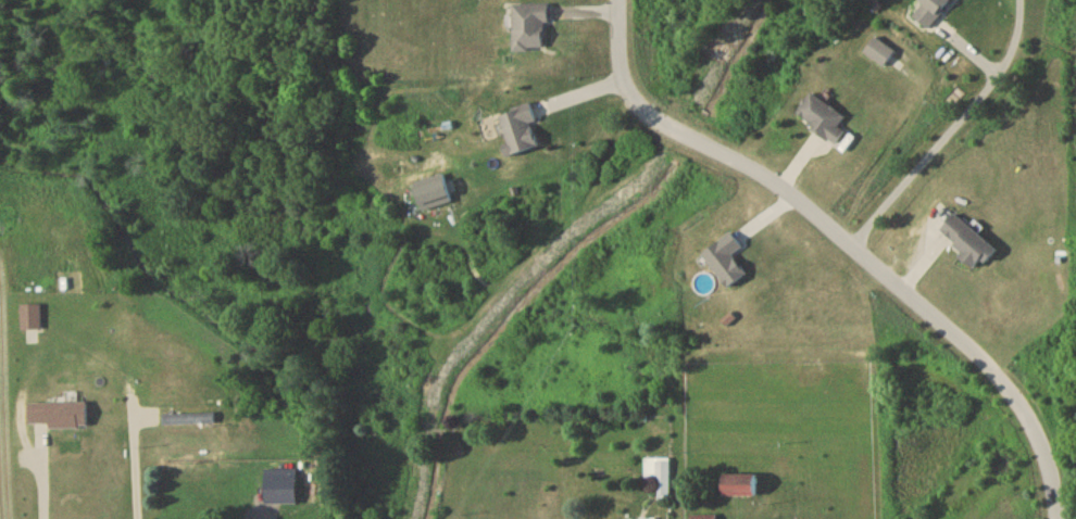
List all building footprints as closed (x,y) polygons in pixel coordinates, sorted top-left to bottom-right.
[(912,19),(931,32),(953,0),(924,0),(912,19)] [(512,8),(512,54),(546,54),(546,8),(512,8)] [(896,55),(878,41),(866,56),(884,69),(896,55)] [(840,130),(847,118),(811,96),(796,121),(838,146),(845,133),(840,130)] [(537,125),(530,106),(499,117),(509,147),(502,149),(506,160),(539,149),(531,127),(537,125)] [(452,204),(442,176),(413,186),(422,214),(452,204)] [(974,272),(982,264),(985,267),(997,254),(956,217),(941,234),(964,255),(960,260),(974,272)] [(41,333),(41,308),(20,308),(20,333),(41,333)] [(30,406),(30,431),(87,431),(87,406),(30,406)] [(655,483),(655,502),(670,502),(670,461),(645,461),(645,483),(655,483)] [(723,478),(723,499),(756,499),(756,478),(723,478)]
